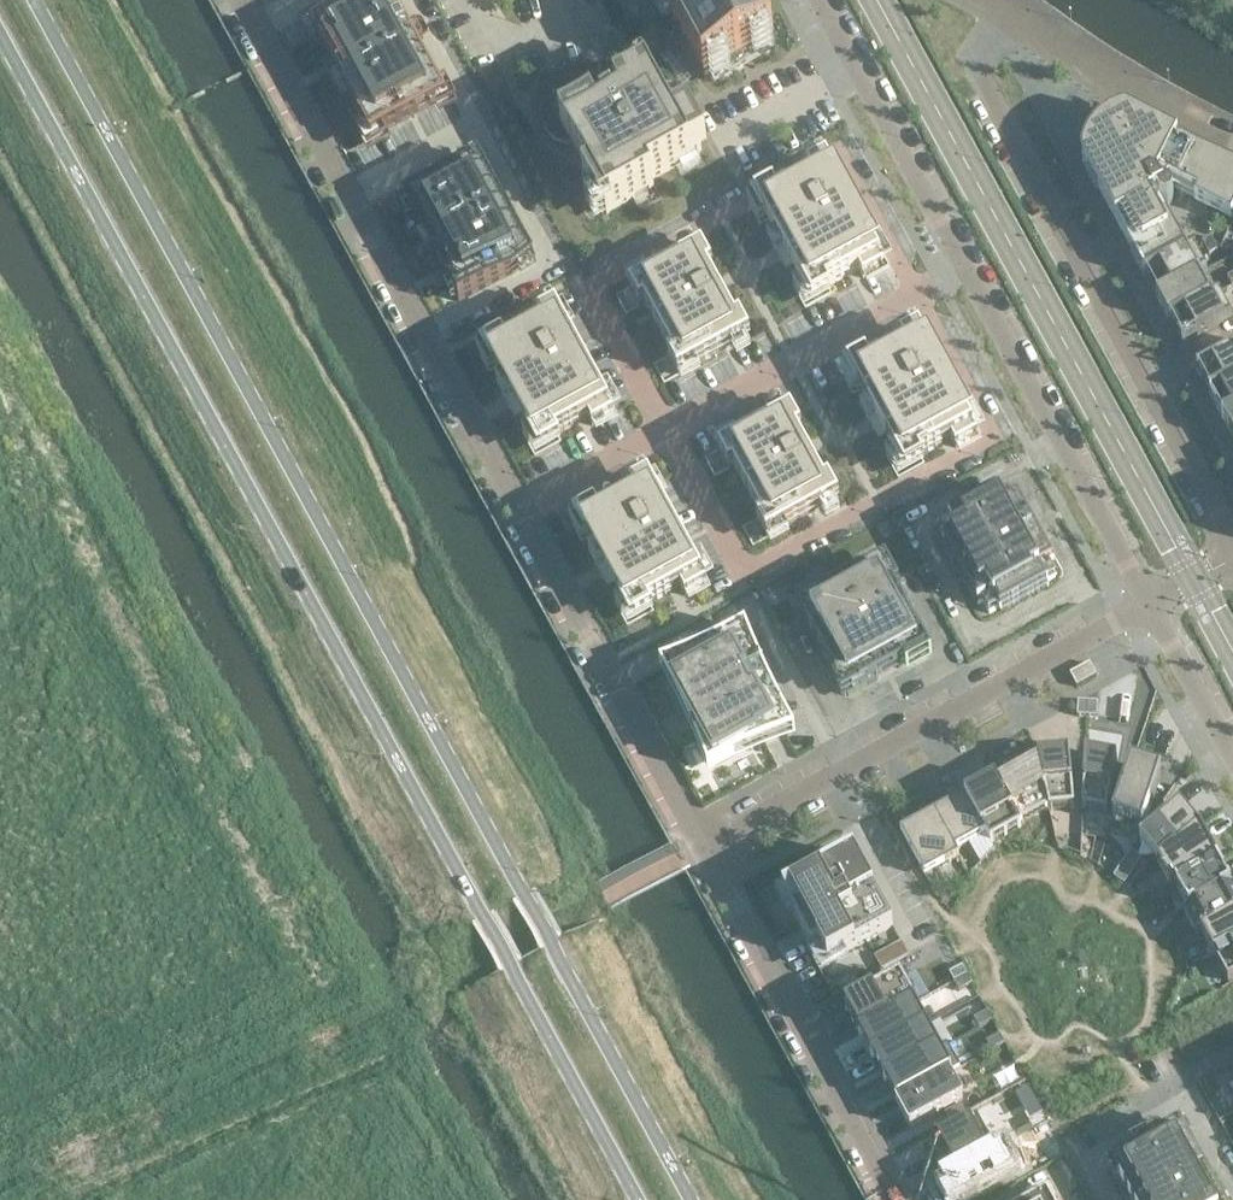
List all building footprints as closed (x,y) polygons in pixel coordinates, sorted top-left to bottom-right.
[(309,29),(372,143),(447,102),(391,0),(363,0),(309,29)] [(704,80),(774,42),(751,0),(660,0),(704,80)] [(603,81),(598,65),(598,66),(597,66),(596,66),(595,66),(594,66),(594,67),(593,67),(592,67),(591,67),(590,67),(590,68),(589,68),(593,84),(603,81)] [(580,70),(584,87),(593,84),(589,68),(588,68),(587,68),(586,68),(586,69),(585,69),(584,69),(583,69),(582,69),(582,70),(581,70),(580,70)] [(571,72),(571,73),(575,89),(584,87),(580,70),(579,70),(579,71),(578,71),(577,71),(576,71),(575,71),(575,72),(574,72),(573,72),(572,72),(571,72)] [(562,75),(566,92),(575,89),(571,73),(570,73),(569,73),(568,73),(568,74),(567,74),(566,74),(565,74),(564,74),(564,75),(563,75),(562,75)] [(651,82),(652,81),(648,74),(614,93),(617,98),(565,127),(563,128),(564,131),(571,143),(590,178),(583,182),(601,215),(605,212),(606,213),(609,212),(608,211),(653,186),(650,180),(700,152),(682,120),(674,124),(651,82)] [(553,78),(558,94),(566,92),(562,75),(561,75),(561,76),(560,76),(559,76),(558,76),(558,77),(557,77),(556,77),(555,77),(555,78),(554,78),(553,78)] [(548,80),(547,80),(546,80),(546,81),(545,81),(544,81),(544,82),(543,82),(543,83),(542,83),(542,84),(541,84),(541,85),(540,85),(554,95),(558,94),(553,78),(552,78),(552,79),(551,79),(550,79),(549,79),(548,79),(548,80)] [(537,93),(537,98),(537,99),(554,99),(554,95),(540,85),(540,86),(539,86),(539,87),(539,88),(538,88),(538,89),(538,90),(538,91),(538,92),(537,92),(537,93)] [(554,99),(537,99),(537,100),(537,101),(537,102),(537,103),(538,103),(538,104),(538,105),(538,106),(538,107),(538,108),(538,109),(538,110),(539,110),(555,107),(554,99)] [(555,107),(539,110),(539,111),(539,112),(539,113),(539,114),(540,114),(540,115),(540,116),(540,117),(540,118),(541,118),(541,119),(541,120),(541,121),(558,115),(556,111),(555,107)] [(562,122),(558,115),(541,121),(542,121),(542,122),(542,123),(542,124),(543,124),(543,125),(543,126),(544,126),(544,127),(544,128),(545,129),(545,130),(562,122)] [(1184,251),(1167,219),(1166,219),(1159,206),(1173,199),(1180,195),(1194,202),(1194,203),(1230,221),(1232,214),(1232,175),(1226,171),(1229,166),(1222,163),(1218,161),(1211,158),(1205,155),(1201,153),(1195,151),(1193,156),(1174,146),(1177,141),(1155,130),(1142,123),(1131,118),(1129,116),(1128,116),(1127,116),(1126,116),(1124,116),(1123,116),(1122,116),(1118,117),(1114,119),(1110,120),(1107,122),(1104,125),(1101,127),(1098,130),(1095,133),(1092,136),(1090,139),(1086,146),(1084,149),(1083,153),(1082,157),(1082,158),(1082,159),(1082,160),(1082,162),(1082,163),(1082,164),(1083,165),(1088,173),(1098,192),(1132,254),(1137,252),(1147,270),(1142,273),(1143,274),(1184,251)] [(545,130),(546,131),(546,132),(547,132),(547,133),(547,134),(548,134),(548,135),(549,136),(549,137),(550,137),(550,138),(551,138),(564,131),(563,128),(565,127),(562,122),(545,130)] [(571,143),(564,131),(551,138),(552,139),(553,140),(554,140),(554,141),(555,141),(556,141),(556,142),(557,142),(558,142),(558,143),(559,143),(560,143),(561,143),(561,144),(562,144),(563,144),(564,144),(565,144),(566,144),(567,144),(568,144),(569,144),(570,144),(570,143),(571,143)] [(773,187),(754,198),(812,304),(831,293),(827,287),(858,270),(863,278),(882,267),(885,266),(826,158),(807,169),(811,175),(777,194),(773,187)] [(479,159),(403,201),(458,302),(534,261),(479,159)] [(1202,243),(1209,255),(1217,251),(1210,238),(1202,243)] [(695,251),(629,287),(640,306),(644,304),(671,354),(667,357),(678,376),(743,340),(750,336),(740,317),(735,319),(708,269),(712,267),(702,248),(695,251)] [(1147,273),(1143,275),(1144,276),(1145,276),(1156,297),(1155,297),(1156,298),(1197,276),(1206,271),(1207,270),(1206,269),(1205,270),(1194,249),(1195,249),(1194,248),(1193,248),(1147,273)] [(1209,298),(1197,276),(1156,298),(1168,321),(1209,299),(1209,298)] [(1209,299),(1168,321),(1169,322),(1170,322),(1181,343),(1181,344),(1232,317),(1231,316),(1230,316),(1219,295),(1220,294),(1219,293),(1218,294),(1218,293),(1209,298),(1209,299)] [(502,335),(483,346),(541,452),(560,441),(557,435),(587,418),(592,426),(612,415),(614,414),(555,306),(536,317),(540,323),(506,342),(502,335)] [(866,357),(847,367),(905,474),(924,463),(920,456),(951,440),(955,448),(975,437),(978,436),(919,328),(900,339),(903,345),(870,364),(866,357)] [(1209,393),(1208,393),(1209,395),(1232,381),(1232,351),(1196,371),(1196,372),(1197,372),(1209,393)] [(1232,411),(1232,381),(1209,395),(1221,417),(1232,411)] [(784,414),(718,450),(729,469),(733,467),(760,517),(756,519),(767,538),(832,503),(839,499),(829,480),(824,482),(797,432),(801,430),(791,410),(784,414)] [(1221,417),(1228,430),(1232,439),(1232,411),(1221,417)] [(595,505),(576,515),(634,622),(653,611),(650,604),(680,588),(685,596),(704,585),(707,584),(648,476),(629,486),(633,493),(599,512),(595,505)] [(996,493),(950,518),(949,517),(948,518),(950,522),(941,527),(947,539),(943,541),(978,603),(977,604),(978,605),(982,603),(988,614),(998,608),(1000,612),(1046,586),(1047,587),(1048,586),(1046,583),(1055,578),(1049,566),(1053,564),(1018,501),(1019,501),(1018,499),(1014,502),(1007,490),(997,496),(996,493)] [(880,563),(798,608),(839,682),(845,679),(851,691),(848,693),(847,693),(845,694),(847,696),(852,693),(929,651),(880,563)] [(751,675),(745,678),(735,660),(734,661),(731,655),(732,654),(724,640),(672,669),(673,671),(665,676),(675,693),(674,694),(683,711),(684,710),(714,765),(754,744),(755,746),(773,737),(767,726),(774,722),(775,723),(777,722),(751,675)] [(1089,664),(1069,675),(1076,687),(1096,677),(1096,676),(1089,664)] [(1087,703),(1078,702),(1077,717),(1086,717),(1087,703)] [(1097,703),(1087,703),(1086,717),(1096,718),(1097,703)] [(1049,811),(1074,809),(1069,754),(1036,757),(1037,757),(1049,811)] [(1085,755),(1082,810),(1107,814),(1117,761),(1085,755)] [(996,780),(995,780),(1020,827),(1049,811),(1037,757),(1009,772),(1010,775),(997,782),(996,780)] [(1142,832),(1161,776),(1131,766),(1112,823),(1142,832)] [(1020,827),(995,780),(964,797),(985,835),(990,843),(1020,827)] [(964,797),(934,813),(955,851),(985,835),(964,797)] [(1180,806),(1139,840),(1158,864),(1199,830),(1180,806)] [(934,813),(900,832),(924,876),(959,857),(955,851),(934,813)] [(1158,864),(1171,889),(1175,886),(1217,863),(1199,830),(1158,864)] [(789,890),(827,960),(898,921),(860,851),(789,890)] [(1188,911),(1230,887),(1217,863),(1175,886),(1188,911)] [(1120,867),(1113,877),(1123,884),(1130,874),(1120,867)] [(1201,933),(1232,915),(1232,892),(1230,887),(1188,911),(1184,913),(1196,935),(1197,935),(1197,936),(1201,934),(1201,933)] [(1213,956),(1232,945),(1232,915),(1201,933),(1201,934),(1213,956)] [(1213,956),(1228,982),(1232,979),(1232,945),(1213,956)] [(962,968),(949,974),(954,983),(966,976),(962,968)] [(966,976),(954,983),(958,992),(971,985),(966,976)] [(845,1009),(859,1034),(914,1004),(900,979),(874,993),(870,985),(857,992),(862,1000),(845,1009)] [(914,1004),(859,1034),(859,1036),(871,1056),(871,1057),(926,1027),(914,1004)] [(987,1013),(974,1020),(979,1028),(991,1021),(991,1020),(987,1013)] [(926,1027),(871,1057),(872,1058),(883,1079),(884,1080),(939,1050),(926,1027)] [(999,1036),(986,1043),(991,1051),(1004,1044),(1000,1038),(999,1036)] [(939,1050),(884,1080),(884,1081),(896,1102),(896,1103),(948,1074),(951,1073),(939,1050)] [(1219,1072),(1198,1083),(1205,1097),(1229,1084),(1227,1082),(1225,1083),(1219,1072)] [(910,1128),(962,1100),(948,1074),(896,1103),(910,1128)] [(1027,1087),(1015,1094),(1021,1105),(1033,1099),(1027,1087)] [(944,1114),(949,1122),(965,1114),(960,1105),(944,1114)] [(977,1119),(922,1149),(937,1178),(992,1148),(977,1119)] [(1189,1142),(1187,1143),(1178,1127),(1161,1137),(1158,1132),(1128,1149),(1130,1153),(1113,1163),(1121,1179),(1119,1180),(1130,1199),(1221,1199),(1189,1142)] [(937,1178),(949,1199),(965,1199),(972,1196),(975,1199),(1027,1171),(1009,1139),(992,1148),(937,1178)] [(1059,1146),(1042,1155),(1048,1165),(1065,1156),(1059,1146)]
